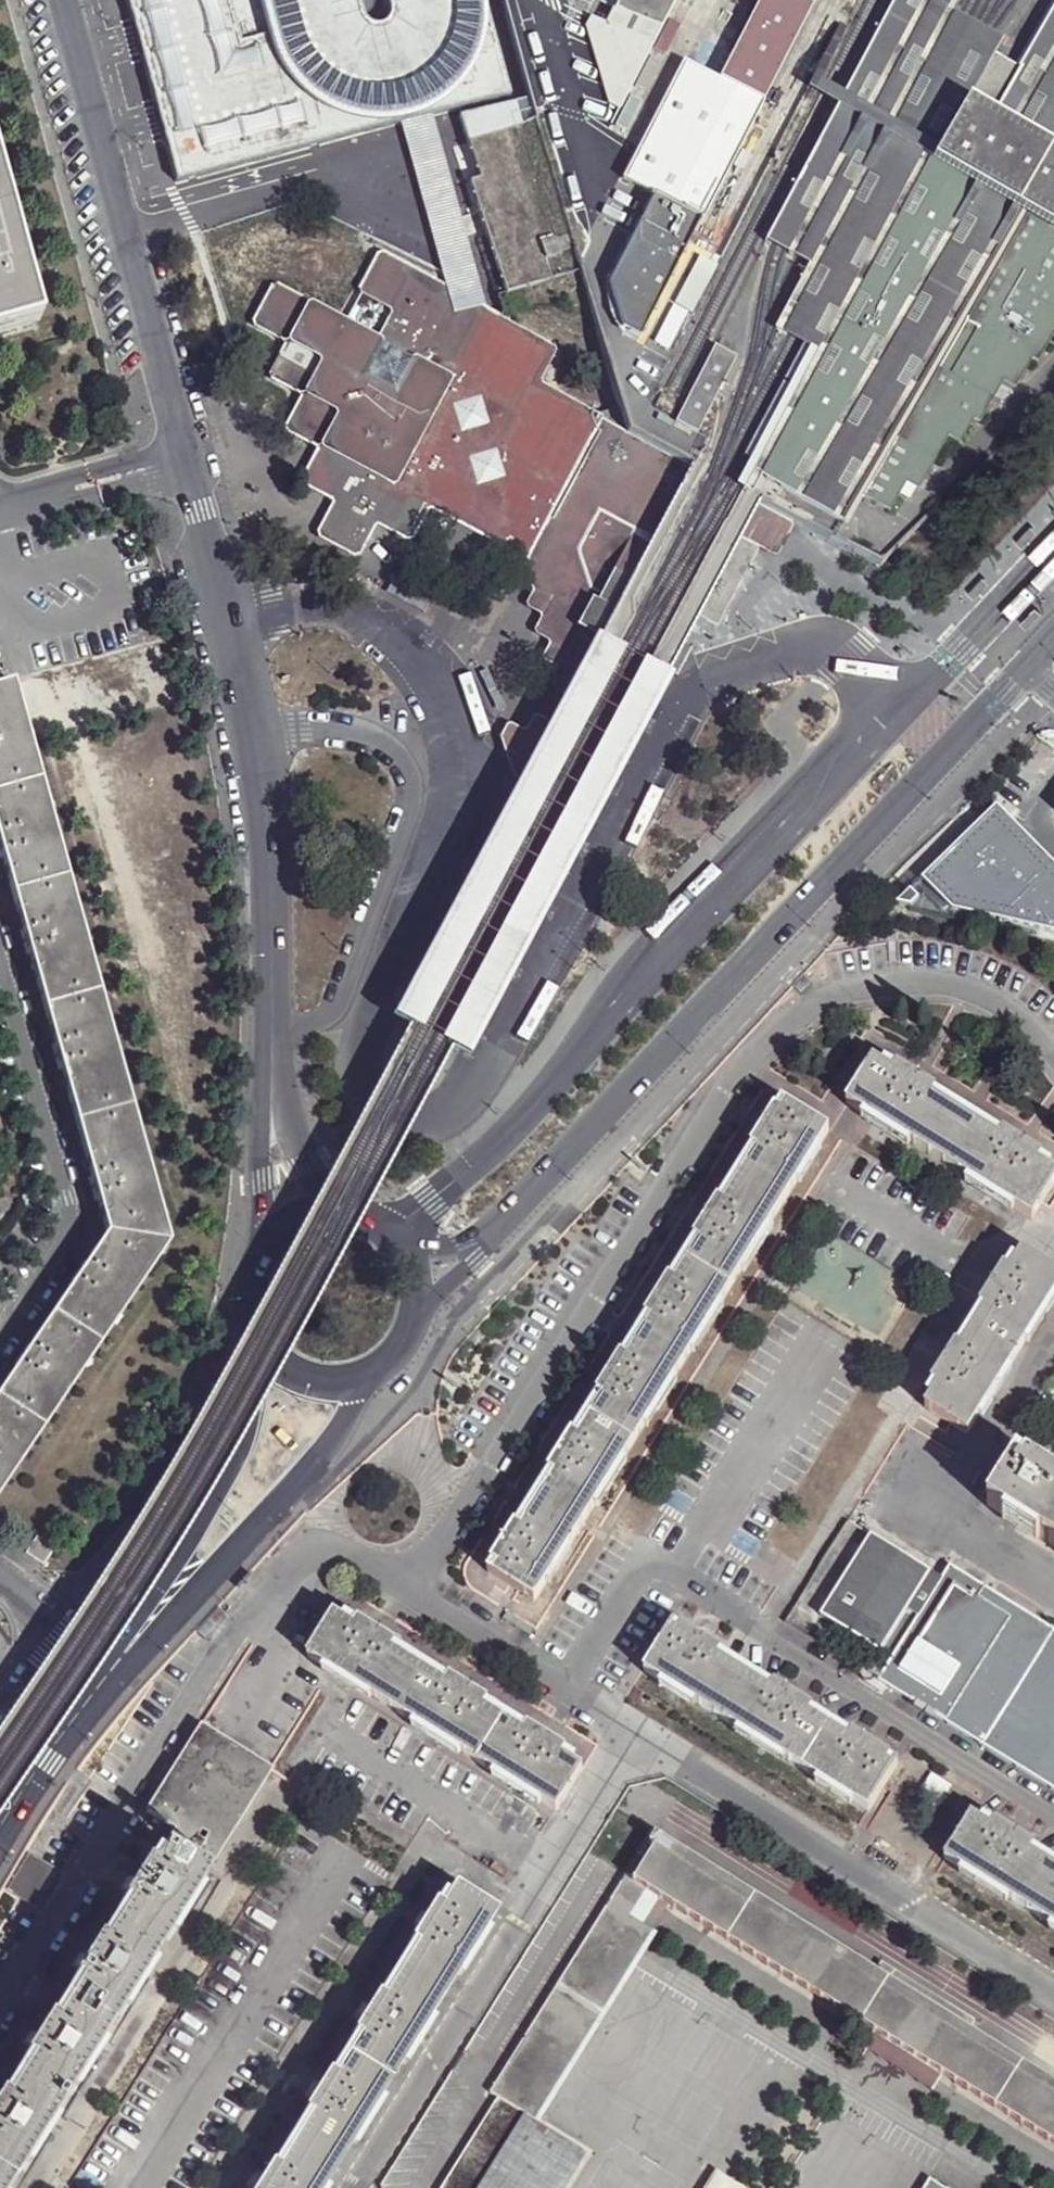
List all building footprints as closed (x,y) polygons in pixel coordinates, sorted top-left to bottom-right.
[(280,98),(355,81),(359,97),(383,91),(363,0),(258,0),(280,98)] [(605,28),(591,20),(586,30),(600,74),(609,79),(603,88),(612,104),(621,109),(676,0),(619,0),(605,28)] [(625,180),(702,219),(763,103),(813,7),(799,0),(759,0),(717,80),(682,61),(631,166),(625,180)] [(1053,149),(1053,7),(1018,71),(994,55),(1002,39),(987,32),(979,26),(963,18),(948,9),(953,0),(892,0),(840,98),(765,243),(777,250),(799,261),(808,266),(773,330),(792,340),(807,348),(816,353),(828,360),(757,487),(802,512),(836,531),(1015,221),(1048,159),(1053,149)] [(763,103),(702,219),(710,224),(727,232),(787,116),(769,106),(763,103)] [(533,129),(467,150),(478,186),(468,189),(505,300),(577,277),(533,129)] [(1048,159),(1015,221),(1019,224),(1053,243),(1053,163),(1048,159)] [(609,172),(625,180),(631,166),(616,160),(609,172)] [(0,196),(0,336),(36,325),(0,196)] [(677,237),(690,243),(698,225),(681,216),(672,234),(677,237)] [(1019,224),(961,328),(973,336),(948,381),(936,375),(896,445),(938,468),(952,446),(964,452),(976,428),(983,432),(996,408),(990,405),(999,386),(1017,396),(1032,368),(1039,371),(1053,344),(1053,243),(1019,224)] [(634,242),(648,249),(655,234),(641,227),(634,242)] [(666,258),(677,264),(679,264),(690,243),(677,237),(666,258)] [(506,754),(514,782),(387,1023),(391,1026),(464,1065),(667,684),(663,682),(664,679),(668,682),(684,651),(679,649),(680,648),(691,629),(696,622),(706,628),(712,631),(757,548),(777,557),(786,539),(795,522),(757,502),(621,427),(616,405),(589,415),(532,384),(551,345),(518,326),(483,306),(467,297),(452,288),(381,247),(364,289),(398,309),(380,349),(279,289),(259,324),(295,344),(277,378),(307,397),(292,430),(327,448),(312,479),(345,498),(329,530),(367,549),(385,518),(417,533),(428,515),(463,533),(496,551),(521,564),(516,576),(534,585),(524,602),(538,610),(540,611),(532,628),(549,638),(540,654),(556,664),(548,681),(565,689),(549,719),(534,711),(523,729),(508,721),(500,735),(506,754)] [(666,258),(648,249),(640,264),(670,278),(677,264),(666,258)] [(653,344),(670,352),(677,338),(662,330),(653,344)] [(672,430),(694,442),(733,365),(713,353),(672,430)] [(828,360),(816,353),(744,479),(757,487),(828,360)] [(649,418),(663,424),(671,410),(658,402),(649,418)] [(0,683),(0,824),(110,1225),(0,1388),(0,1490),(172,1238),(19,678),(0,683)] [(898,906),(910,909),(909,913),(1053,945),(1053,867),(998,809),(898,906)] [(934,1164),(961,1123),(930,1102),(934,1096),(896,1071),(892,1078),(872,1065),(845,1106),(934,1164)] [(741,1177),(784,1203),(827,1133),(785,1107),(781,1114),(773,1110),(749,1149),(756,1153),(741,1177)] [(934,1164),(1028,1225),(1053,1185),(1053,1183),(1035,1171),(1039,1165),(1001,1140),(997,1146),(961,1123),(934,1164)] [(687,1261),(731,1288),(784,1203),(741,1177),(722,1207),(716,1202),(692,1241),(698,1245),(687,1261)] [(1017,1356),(1053,1297),(1053,1275),(1021,1254),(1009,1274),(1003,1271),(980,1308),(986,1312),(973,1331),(1017,1356)] [(637,1341),(681,1368),(731,1288),(687,1261),(673,1284),(667,1280),(643,1319),(649,1322),(637,1341)] [(1017,1356),(973,1331),(961,1349),(955,1346),(931,1385),(937,1389),(925,1408),(967,1435),(1017,1356)] [(589,1417),(634,1445),(681,1368),(637,1341),(625,1361),(619,1357),(594,1396),(600,1399),(589,1417)] [(535,1505),(579,1532),(634,1445),(589,1417),(576,1438),(571,1435),(547,1473),(552,1477),(535,1505)] [(1053,1530),(1053,1483),(1025,1465),(1021,1471),(1013,1466),(987,1507),(1041,1540),(1045,1543),(1053,1530)] [(579,1532),(535,1505),(519,1531),(513,1527),(489,1565),(495,1568),(490,1577),(535,1604),(579,1532)] [(1045,1543),(1053,1549),(1053,1530),(1045,1543)] [(942,1579),(868,1533),(817,1612),(876,1650),(880,1643),(895,1654),(888,1667),(882,1664),(873,1678),(1053,1790),(1053,1635),(948,1569),(942,1579)] [(41,1567),(53,1551),(34,1539),(23,1555),(41,1567)] [(393,1712),(418,1670),(395,1655),(399,1648),(361,1624),(356,1631),(332,1616),(306,1658),(393,1712)] [(718,1719),(744,1677),(717,1661),(720,1655),(683,1632),(679,1637),(671,1632),(645,1673),(718,1719)] [(479,1765),(504,1724),(484,1711),(489,1704),(452,1681),(447,1688),(418,1670),(393,1712),(479,1765)] [(802,1771),(829,1731),(808,1718),(812,1712),(775,1688),(771,1694),(744,1677),(718,1719),(802,1771)] [(504,1724),(479,1765),(557,1813),(582,1772),(562,1759),(567,1752),(530,1729),(525,1736),(504,1724)] [(160,1851),(203,1877),(270,1769),(200,1725),(145,1813),(173,1831),(160,1851)] [(829,1731),(802,1771),(870,1814),(896,1772),(887,1767),(891,1761),(852,1737),(848,1742),(829,1731)] [(1053,1874),(1053,1871),(1030,1857),(1034,1851),(995,1827),(992,1833),(971,1820),(947,1861),(1030,1912),(1053,1874)] [(633,1883),(650,1893),(849,2018),(875,1973),(662,1837),(659,1839),(655,1837),(650,1845),(655,1848),(643,1867),(633,1883)] [(113,1925),(156,1953),(203,1877),(160,1851),(148,1871),(141,1867),(117,1905),(123,1909),(113,1925)] [(635,1862),(625,1878),(633,1883),(643,1867),(635,1862)] [(1030,1912),(1053,1928),(1053,1874),(1030,1912)] [(625,1878),(526,2038),(562,2061),(645,1926),(634,1918),(650,1893),(633,1883),(625,1878)] [(397,1972),(440,1998),(490,1919),(448,1893),(436,1912),(429,1907),(405,1946),(411,1950),(397,1972)] [(156,1953),(113,1925),(99,1947),(93,1943),(69,1982),(76,1986),(63,2006),(106,2033),(156,1953)] [(440,1998),(397,1972),(381,1998),(375,1995),(350,2034),(357,2038),(342,2061),(385,2087),(440,1998)] [(106,2033),(63,2006),(51,2025),(44,2021),(20,2060),(26,2064),(15,2082),(58,2109),(106,2033)] [(969,2031),(943,2077),(1053,2146),(1053,2083),(969,2031)] [(526,2038),(490,2095),(499,2100),(443,2187),(564,2187),(585,2155),(529,2118),(562,2061),(526,2038)] [(385,2087),(342,2061),(332,2077),(325,2073),(302,2111),(309,2115),(292,2143),(334,2169),(385,2087)] [(15,2082),(3,2102),(0,2100),(0,2182),(9,2187),(58,2109),(15,2082)] [(292,2143),(276,2168),(269,2164),(254,2187),(322,2187),(334,2169),(292,2143)]
